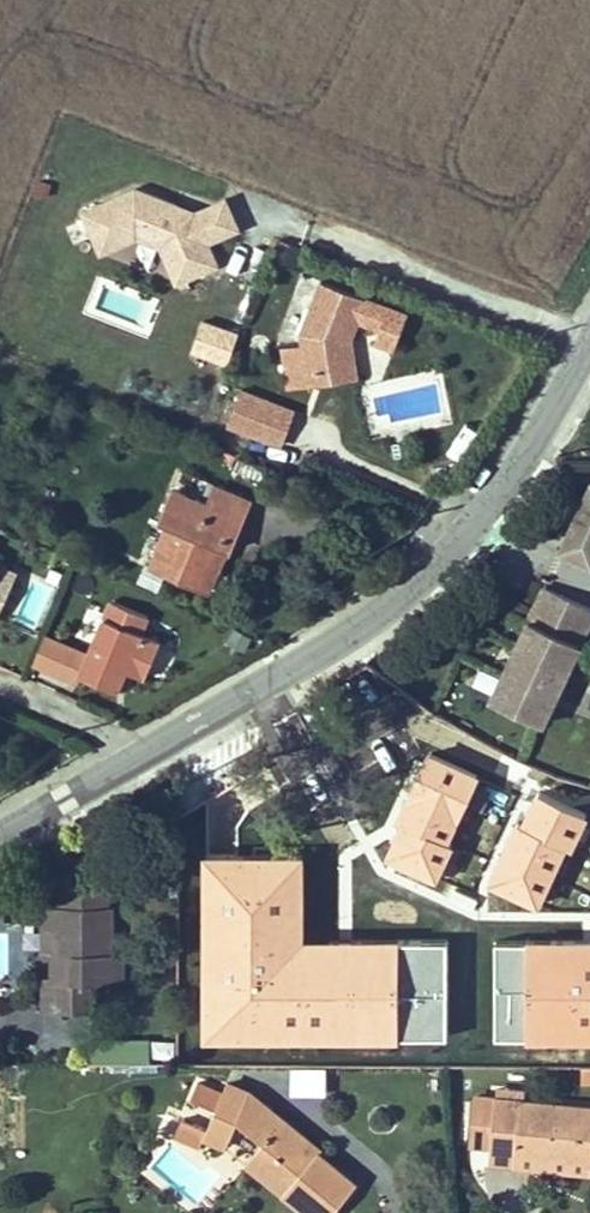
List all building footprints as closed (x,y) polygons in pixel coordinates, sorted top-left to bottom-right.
[(136,236),(159,245),(176,282),(217,264),(207,241),(193,211),(186,214),(173,209),(176,204),(135,187),(81,210),(99,252),(136,236)] [(223,197),(193,211),(207,241),(237,227),(223,197)] [(186,214),(193,211),(176,204),(173,209),(186,214)] [(307,387),(308,384),(306,374),(344,370),(340,340),(343,336),(349,339),(365,300),(320,281),(299,332),(301,343),(282,347),(288,389),(307,387)] [(219,362),(228,335),(207,327),(197,354),(219,362)] [(344,370),(306,374),(308,384),(355,378),(349,339),(343,336),(340,340),(344,370)] [(262,398),(240,388),(226,423),(249,432),(262,398)] [(293,411),(262,398),(249,432),(279,444),(293,411)] [(167,524),(150,564),(207,588),(224,549),(222,547),(227,534),(233,536),(248,502),(213,486),(205,504),(171,490),(158,519),(167,524)] [(586,498),(561,551),(589,565),(589,500),(586,498)] [(227,534),(222,547),(224,549),(228,550),(233,536),(227,534)] [(17,574),(0,566),(0,611),(17,574)] [(589,620),(589,607),(545,586),(492,700),(542,723),(589,620)] [(140,632),(148,616),(111,600),(79,674),(116,690),(125,669),(142,677),(159,641),(140,632)] [(543,915),(472,823),(347,919),(385,971),(462,913),(493,953),(543,915)] [(59,889),(59,904),(106,906),(106,890),(59,889)] [(55,905),(42,904),(41,950),(54,951),(55,905)] [(111,908),(106,906),(59,904),(55,905),(54,951),(53,978),(43,978),(42,1009),(88,1010),(89,980),(122,981),(122,953),(111,953),(111,908)] [(11,973),(11,931),(0,931),(0,973),(11,973)] [(509,948),(514,973),(537,968),(533,943),(509,948)] [(211,1115),(233,1126),(236,1120),(262,1141),(245,1161),(308,1212),(331,1212),(354,1184),(317,1153),(314,1157),(304,1149),(309,1142),(249,1092),(226,1082),(222,1092),(196,1081),(189,1099),(213,1111),(211,1115)] [(499,1088),(498,1097),(520,1101),(522,1090),(499,1088)] [(514,1164),(515,1155),(589,1162),(589,1107),(520,1101),(498,1097),(494,1097),(488,1162),(514,1164)] [(224,1146),(233,1126),(211,1115),(205,1129),(202,1136),(224,1146)] [(197,1148),(202,1136),(205,1129),(181,1118),(172,1137),(197,1148)] [(589,1170),(589,1162),(515,1155),(514,1164),(589,1172),(589,1170)]
